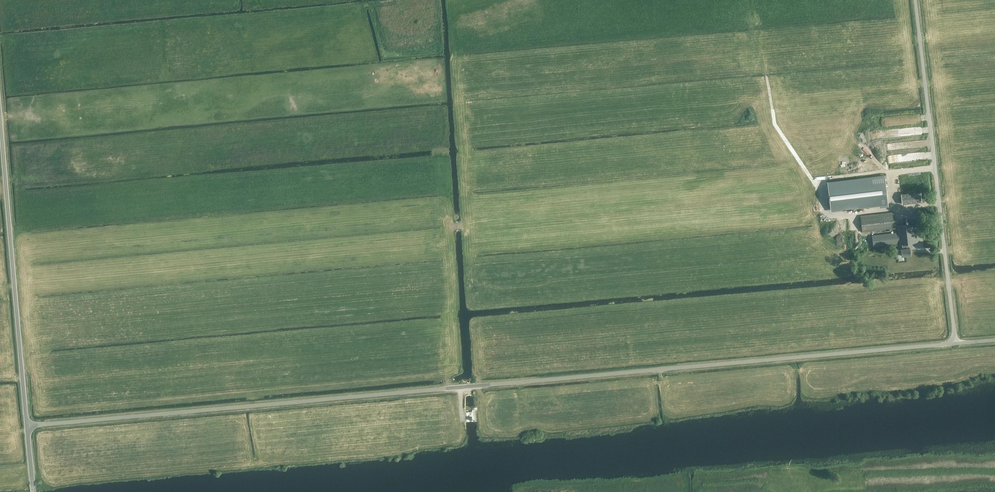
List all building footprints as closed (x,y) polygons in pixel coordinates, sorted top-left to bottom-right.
[(879,206),(888,205),(884,176),(827,183),(830,210),(879,205),(879,206)] [(901,193),(902,203),(922,201),(921,191),(901,193)] [(894,211),(860,215),(862,231),(895,228),(894,211)] [(910,254),(910,247),(907,248),(906,243),(917,241),(915,223),(898,225),(899,232),(872,235),(873,245),(900,242),(900,243),(902,243),(903,248),(901,248),(902,255),(910,254)]
